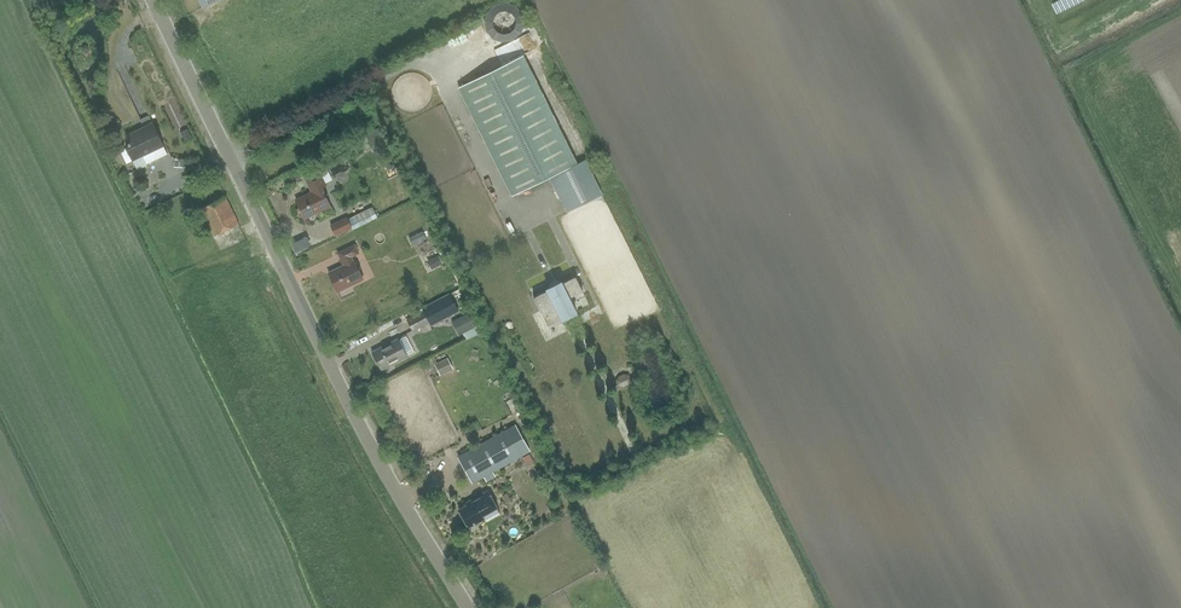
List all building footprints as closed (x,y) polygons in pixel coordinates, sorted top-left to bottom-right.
[(577,164),(524,55),(464,85),(463,83),(462,83),(495,150),(493,151),(498,163),(501,162),(518,196),(518,195),(517,193),(577,164)] [(126,147),(130,156),(137,170),(147,166),(143,157),(163,147),(152,123),(126,135),(130,145),(126,147)] [(375,153),(389,147),(382,133),(368,140),(375,153)] [(602,195),(585,160),(551,177),(568,212),(602,195)] [(304,177),(312,192),(296,200),(305,219),(330,206),(322,189),(326,187),(318,170),(304,177)] [(197,204),(194,197),(172,208),(175,214),(197,204)] [(239,224),(226,197),(200,209),(214,236),(239,224)] [(336,236),(376,217),(372,208),(348,219),(347,218),(331,225),(336,236)] [(409,238),(412,245),(426,238),(422,231),(409,238)] [(359,253),(355,245),(338,253),(344,266),(329,273),(338,291),(363,280),(352,256),(359,253)] [(439,256),(427,261),(431,269),(442,264),(439,256)] [(569,297),(583,291),(576,277),(562,283),(562,282),(547,290),(548,291),(534,297),(548,325),(562,319),(562,320),(576,312),(569,297)] [(459,311),(450,294),(423,308),(425,311),(430,322),(432,325),(459,311)] [(413,331),(430,322),(425,311),(407,320),(413,331)] [(458,336),(475,327),(468,313),(452,322),(458,336)] [(382,370),(407,356),(398,339),(372,352),(382,370)] [(447,358),(435,364),(440,376),(453,370),(447,358)] [(474,483),(530,452),(515,425),(459,456),(474,483)] [(522,458),(527,467),(534,463),(529,454),(522,458)] [(459,510),(469,527),(484,518),(481,512),(496,504),(488,491),(473,499),(474,501),(459,510)]
